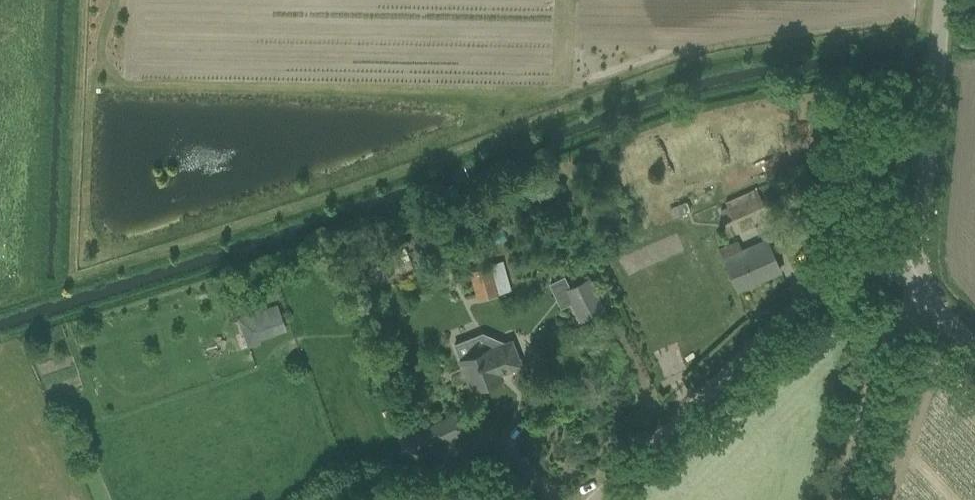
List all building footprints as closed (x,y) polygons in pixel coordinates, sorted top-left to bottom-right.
[(720,209),(726,222),(763,205),(755,187),(725,201),(727,206),(720,209)] [(719,248),(737,288),(780,270),(767,241),(743,251),(738,240),(719,248)] [(469,271),(477,299),(498,293),(495,281),(508,278),(504,265),(491,269),(490,265),(469,271)] [(566,288),(581,320),(600,311),(585,279),(566,288)] [(277,303),(237,318),(248,348),(259,344),(257,341),(287,330),(286,327),(279,308),(277,303)] [(454,343),(472,389),(501,378),(499,372),(522,363),(512,338),(504,341),(483,332),(454,343)] [(457,410),(426,423),(435,445),(466,432),(457,410)]
